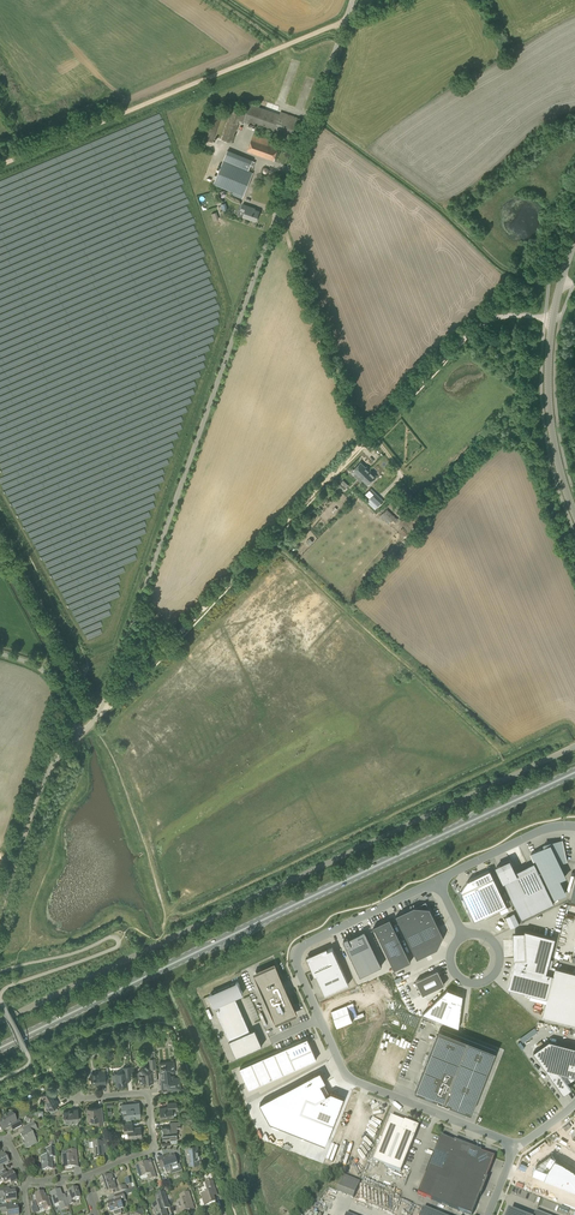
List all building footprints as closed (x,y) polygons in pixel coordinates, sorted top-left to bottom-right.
[(309,93),(314,80),(305,77),(301,90),(309,93)] [(280,114),(250,104),(246,114),(232,109),(222,139),(231,143),(239,120),(273,132),(272,135),(290,141),(298,117),(281,111),(280,114)] [(169,113),(171,119),(182,115),(180,112),(187,109),(185,105),(169,113)] [(212,142),(223,111),(212,108),(202,139),(212,142)] [(266,139),(253,134),(248,151),(274,160),(278,148),(268,144),(269,140),(267,139),(266,139)] [(183,150),(185,149),(184,142),(180,143),(181,148),(176,149),(177,156),(184,155),(183,150)] [(243,196),(253,172),(248,170),(253,160),(227,150),(223,160),(213,184),(243,196)] [(256,221),(259,211),(251,208),(251,207),(243,204),(241,210),(245,211),(243,216),(256,221)] [(353,470),(356,473),(354,475),(360,481),(362,480),(361,480),(364,477),(364,476),(367,473),(366,473),(370,469),(367,467),(366,467),(360,462),(353,470)] [(361,480),(362,480),(367,485),(376,476),(370,469),(366,473),(367,473),(364,476),(364,477),(361,480)] [(344,490),(347,487),(341,482),(338,485),(344,490)] [(375,510),(384,500),(376,493),(367,502),(375,510)] [(391,522),(396,517),(387,509),(382,514),(391,522)] [(550,845),(531,854),(536,865),(553,899),(565,894),(559,880),(565,877),(559,863),(566,861),(562,840),(549,843),(550,845)] [(509,860),(496,866),(522,919),(554,903),(552,900),(553,899),(536,865),(516,875),(515,871),(509,860)] [(468,880),(461,891),(475,920),(499,908),(506,905),(507,905),(490,869),(468,880)] [(416,907),(416,906),(414,906),(411,908),(400,914),(399,913),(396,915),(417,958),(438,948),(443,936),(437,922),(436,923),(430,911),(431,911),(430,907),(429,907),(428,907),(428,908),(416,907)] [(389,919),(389,920),(375,927),(374,925),(373,926),(394,969),(411,961),(390,918),(389,919)] [(515,959),(508,987),(547,997),(553,975),(546,972),(555,937),(525,929),(525,932),(513,932),(513,959),(515,959)] [(344,940),(343,941),(360,976),(382,965),(365,930),(353,936),(353,935),(350,936),(351,937),(349,938),(348,937),(344,939),(344,940)] [(314,976),(317,974),(326,994),(349,984),(332,948),(328,950),(326,947),(306,957),(314,976)] [(275,963),(253,972),(276,1024),(298,1015),(286,989),(287,988),(286,988),(285,985),(285,984),(284,984),(275,963)] [(555,968),(553,975),(547,997),(542,1016),(574,1025),(574,973),(555,968)] [(438,969),(416,980),(423,994),(445,984),(438,969)] [(255,1029),(250,1031),(234,996),(240,993),(240,994),(243,993),(238,982),(209,995),(214,1006),(216,1005),(223,1020),(221,1021),(229,1040),(236,1057),(262,1045),(255,1029)] [(462,995),(447,989),(446,990),(423,1013),(459,1028),(462,996),(462,995)] [(496,1051),(439,1029),(415,1091),(437,1099),(437,1100),(449,1104),(472,1113),(496,1051)] [(307,1038),(240,1068),(249,1089),(316,1059),(314,1054),(315,1053),(309,1041),(307,1038)] [(534,1051),(564,1093),(571,1088),(568,1084),(574,1079),(574,1047),(549,1040),(534,1051)] [(172,1074),(171,1073),(175,1072),(175,1071),(174,1061),(159,1062),(159,1068),(161,1079),(162,1079),(162,1081),(165,1081),(165,1087),(169,1087),(169,1090),(181,1089),(180,1076),(174,1077),(174,1074),(172,1074)] [(127,1085),(126,1076),(132,1075),(131,1066),(122,1067),(123,1072),(115,1073),(115,1074),(112,1075),(112,1081),(116,1081),(116,1086),(127,1085)] [(146,1068),(143,1066),(137,1073),(137,1078),(139,1078),(139,1082),(145,1082),(145,1083),(153,1082),(152,1074),(150,1074),(150,1068),(146,1068)] [(106,1084),(104,1071),(99,1071),(100,1073),(91,1074),(92,1078),(90,1079),(91,1084),(100,1083),(101,1085),(106,1084)] [(320,1071),(260,1103),(266,1114),(269,1119),(270,1122),(325,1144),(344,1097),(331,1092),(326,1095),(321,1098),(316,1087),(321,1084),(326,1081),(325,1081),(323,1077),(324,1077),(320,1071)] [(47,1110),(58,1104),(50,1090),(42,1095),(47,1105),(45,1107),(47,1110)] [(160,1118),(172,1117),(172,1111),(177,1110),(176,1102),(167,1103),(168,1107),(159,1108),(160,1118)] [(130,1108),(130,1104),(122,1105),(123,1113),(126,1112),(127,1118),(140,1117),(139,1107),(130,1108)] [(362,1110),(354,1129),(373,1136),(382,1113),(376,1111),(377,1110),(363,1104),(361,1109),(362,1110)] [(98,1114),(97,1107),(87,1108),(89,1120),(96,1119),(96,1124),(103,1123),(102,1113),(98,1114)] [(65,1121),(79,1120),(77,1109),(73,1109),(73,1110),(64,1111),(65,1121)] [(11,1114),(0,1120),(0,1126),(2,1130),(12,1124),(15,1129),(21,1125),(18,1120),(15,1122),(11,1114)] [(404,1122),(391,1117),(373,1161),(401,1173),(419,1127),(405,1121),(404,1122)] [(132,1127),(132,1122),(123,1123),(124,1133),(128,1133),(129,1138),(141,1137),(140,1126),(132,1127)] [(177,1139),(176,1132),(177,1132),(177,1130),(181,1129),(180,1122),(170,1122),(170,1127),(162,1127),(163,1133),(162,1134),(162,1139),(172,1138),(172,1139),(177,1139)] [(25,1149),(33,1145),(31,1142),(35,1140),(31,1133),(36,1130),(33,1123),(26,1127),(28,1131),(20,1135),(24,1143),(23,1144),(25,1149)] [(495,1158),(481,1153),(482,1152),(454,1141),(454,1143),(440,1138),(418,1195),(469,1214),(472,1214),(480,1196),(481,1196),(488,1179),(487,1178),(495,1158)] [(102,1143),(93,1143),(94,1150),(94,1158),(105,1157),(104,1154),(104,1148),(109,1148),(108,1139),(102,1140),(102,1143)] [(188,1164),(199,1163),(197,1144),(186,1145),(188,1164)] [(56,1158),(54,1148),(45,1149),(46,1154),(47,1157),(41,1157),(42,1170),(52,1169),(51,1158),(56,1158)] [(63,1168),(73,1167),(73,1160),(77,1160),(76,1150),(67,1151),(68,1156),(62,1156),(63,1168)] [(571,1186),(574,1175),(574,1169),(544,1150),(528,1162),(525,1168),(571,1186)] [(3,1170),(2,1166),(8,1163),(4,1154),(0,1156),(0,1172),(3,1170)] [(165,1161),(159,1163),(161,1168),(164,1167),(166,1172),(171,1170),(172,1172),(182,1169),(180,1164),(177,1165),(174,1155),(164,1158),(164,1159),(165,1161)] [(149,1170),(147,1163),(136,1166),(140,1178),(148,1175),(149,1180),(156,1177),(153,1169),(149,1170)] [(2,1181),(4,1184),(9,1181),(11,1184),(16,1181),(13,1176),(14,1176),(11,1171),(4,1175),(2,1172),(0,1173),(0,1182),(2,1181)] [(117,1189),(112,1174),(108,1176),(100,1179),(102,1185),(103,1185),(105,1189),(103,1189),(104,1194),(113,1191),(114,1195),(122,1192),(128,1190),(126,1185),(117,1188),(118,1189),(117,1189)] [(360,1182),(344,1175),(337,1192),(353,1198),(360,1182)] [(163,1188),(161,1181),(155,1183),(157,1188),(158,1187),(159,1189),(163,1188)] [(205,1206),(215,1203),(213,1194),(217,1193),(214,1185),(212,1181),(205,1183),(208,1192),(201,1195),(205,1206)] [(7,1188),(0,1189),(0,1197),(4,1197),(4,1202),(16,1200),(15,1191),(8,1192),(7,1188)] [(66,1197),(68,1205),(72,1204),(71,1201),(80,1198),(77,1189),(68,1192),(69,1197),(66,1198),(66,1197)] [(68,1205),(66,1197),(62,1199),(59,1191),(50,1194),(54,1205),(59,1203),(60,1209),(68,1207),(68,1205)] [(168,1202),(165,1192),(155,1195),(158,1205),(153,1206),(155,1214),(167,1214),(165,1210),(163,1203),(168,1202)] [(181,1214),(190,1211),(187,1201),(191,1200),(188,1192),(184,1194),(180,1195),(182,1201),(177,1202),(181,1214)] [(45,1200),(43,1193),(34,1195),(37,1206),(42,1204),(44,1209),(51,1207),(48,1198),(45,1200)] [(121,1209),(122,1208),(120,1201),(125,1200),(123,1194),(115,1196),(116,1200),(107,1203),(108,1205),(107,1207),(108,1209),(110,1210),(110,1212),(113,1211),(114,1214),(118,1214),(121,1214),(122,1213),(121,1209)] [(7,1205),(0,1206),(1,1213),(6,1213),(7,1214),(18,1214),(17,1207),(7,1209),(7,1205)]
